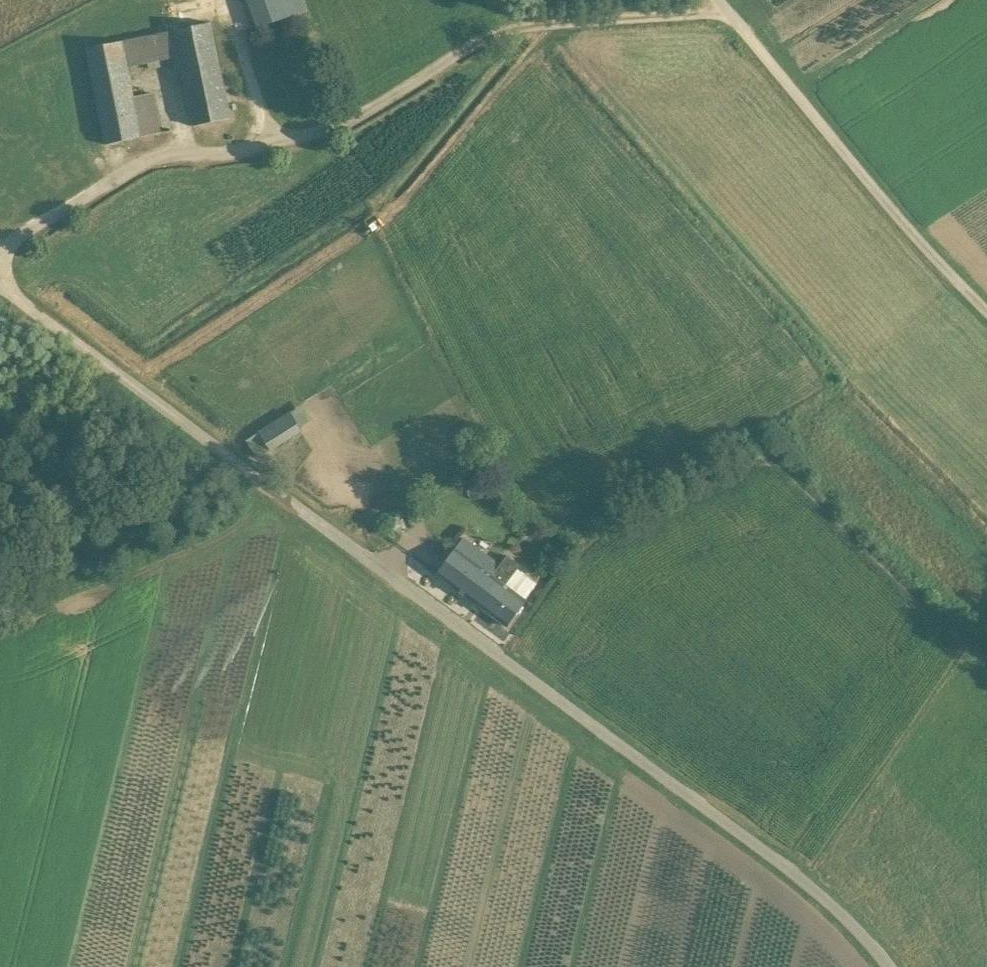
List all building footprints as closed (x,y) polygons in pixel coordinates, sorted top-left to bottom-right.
[(308,10),(304,0),(248,0),(256,26),(308,10)] [(183,75),(195,126),(231,118),(221,68),(220,68),(210,23),(170,31),(164,1),(81,19),(87,48),(86,49),(107,144),(161,133),(161,132),(160,132),(151,93),(134,97),(127,67),(173,56),(178,77),(183,75)] [(271,451),(302,432),(291,413),(259,432),(271,451)] [(405,505),(411,517),(422,513),(416,500),(405,505)] [(457,547),(437,574),(508,626),(528,599),(508,585),(522,565),(508,555),(501,564),(464,537),(457,547)]
